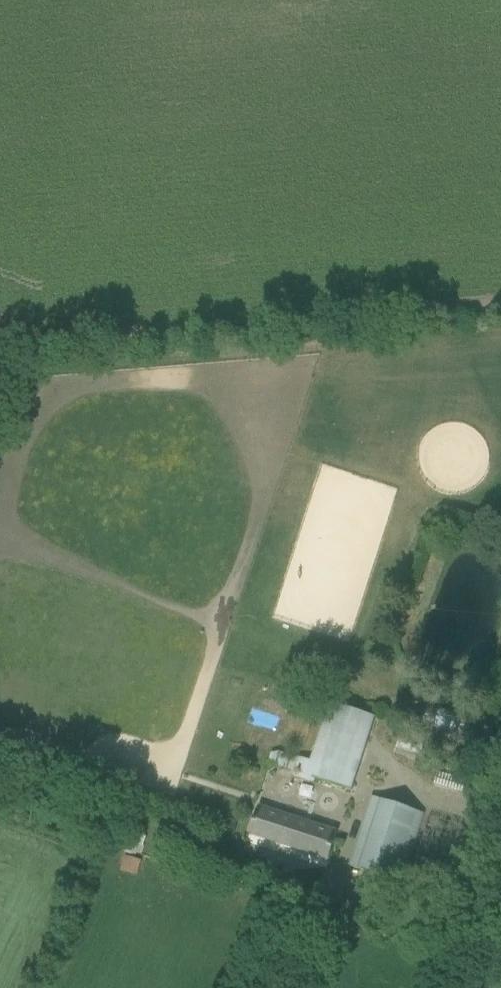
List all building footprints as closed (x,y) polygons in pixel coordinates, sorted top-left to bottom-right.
[(365,714),(333,705),(311,783),(342,792),(365,714)] [(278,760),(278,773),(296,772),(296,760),(278,760)] [(246,839),(323,861),(333,827),(256,804),(246,839)] [(401,879),(421,820),(379,805),(374,821),(359,816),(352,835),(375,843),(367,867),(401,879)]
